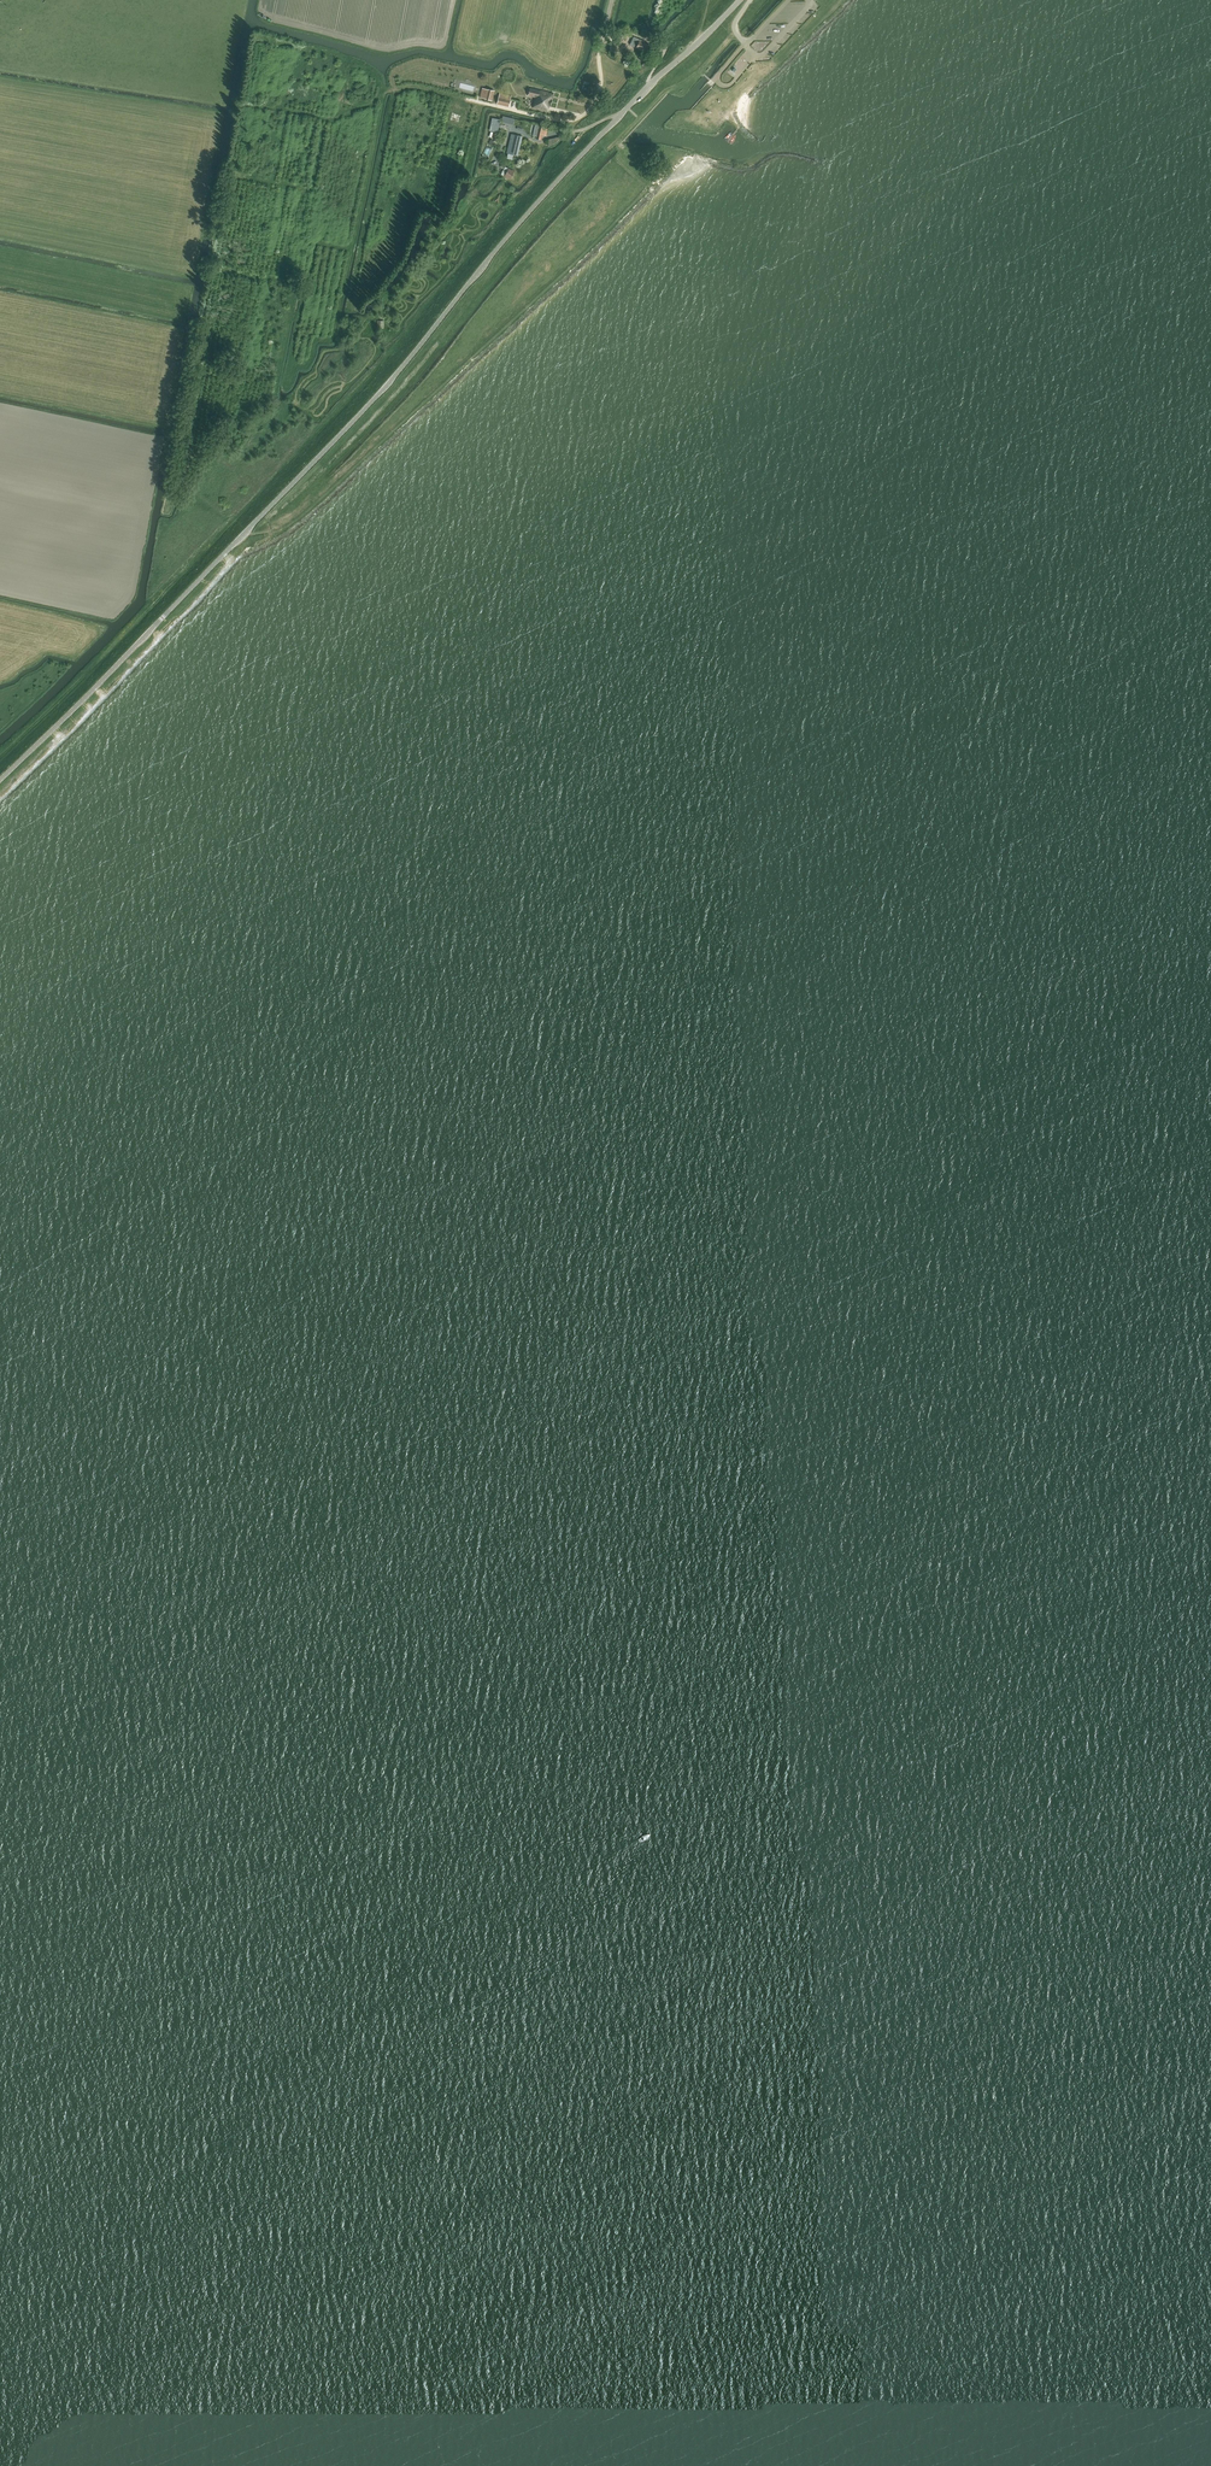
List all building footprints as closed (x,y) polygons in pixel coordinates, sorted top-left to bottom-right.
[(697,12),(701,16),(709,7),(704,3),(697,12)] [(629,44),(635,47),(645,52),(648,45),(644,43),(645,42),(633,36),(629,44)] [(613,51),(620,51),(621,39),(615,39),(614,45),(613,45),(613,51)] [(529,96),(535,97),(533,107),(549,111),(550,107),(551,107),(555,94),(531,88),(529,96)] [(487,89),(484,98),(492,100),(494,91),(487,89)] [(497,104),(508,107),(511,96),(499,93),(497,104)] [(497,132),(499,125),(491,124),(489,130),(497,132)] [(535,125),(533,135),(537,136),(536,139),(541,140),(542,137),(543,137),(543,135),(546,136),(548,128),(535,125)] [(512,135),(508,152),(517,154),(521,137),(512,135)] [(501,174),(510,179),(514,171),(505,167),(501,174)]
